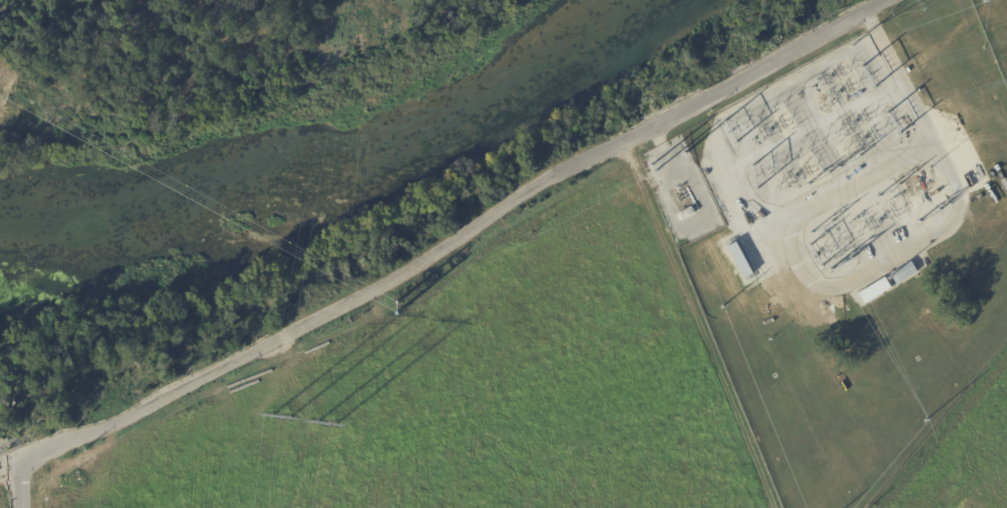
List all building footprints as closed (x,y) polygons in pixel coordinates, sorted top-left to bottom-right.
[(918,184),(913,174),(923,169),(928,178),(918,184)] [(680,214),(692,207),(696,213),(683,220),(682,221),(679,216),(681,215),(680,214)] [(833,216),(839,213),(842,218),(835,221),(833,216)] [(891,275),(912,263),(918,273),(898,286),(891,275)] [(859,295),(885,279),(892,289),(865,305),(859,295)]
